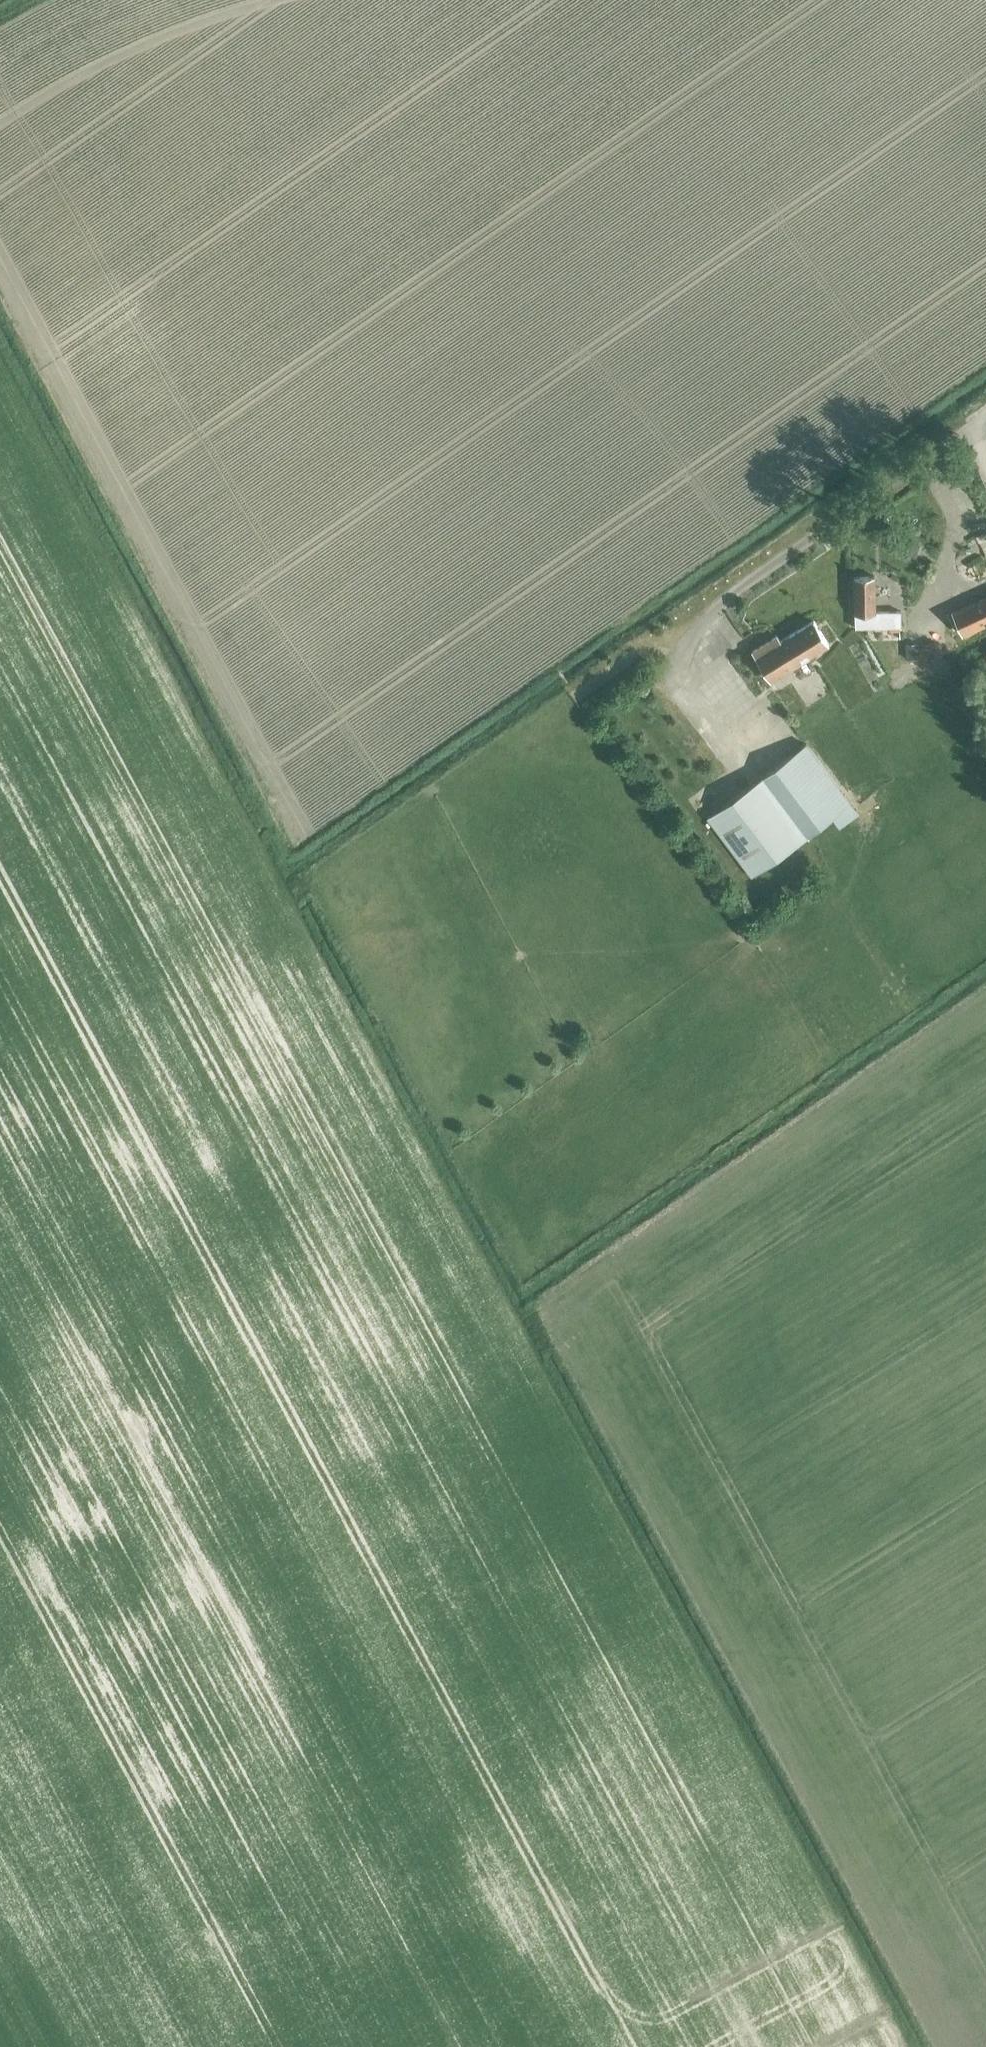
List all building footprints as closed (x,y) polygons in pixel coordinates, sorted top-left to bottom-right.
[(901,610),(876,611),(874,575),(853,576),(856,627),(902,626),(901,610)] [(969,610),(982,632),(985,630),(985,602),(969,610)] [(772,678),(830,643),(814,620),(781,640),(778,635),(754,649),(772,678)] [(716,810),(762,870),(851,801),(807,743),(716,810)]
